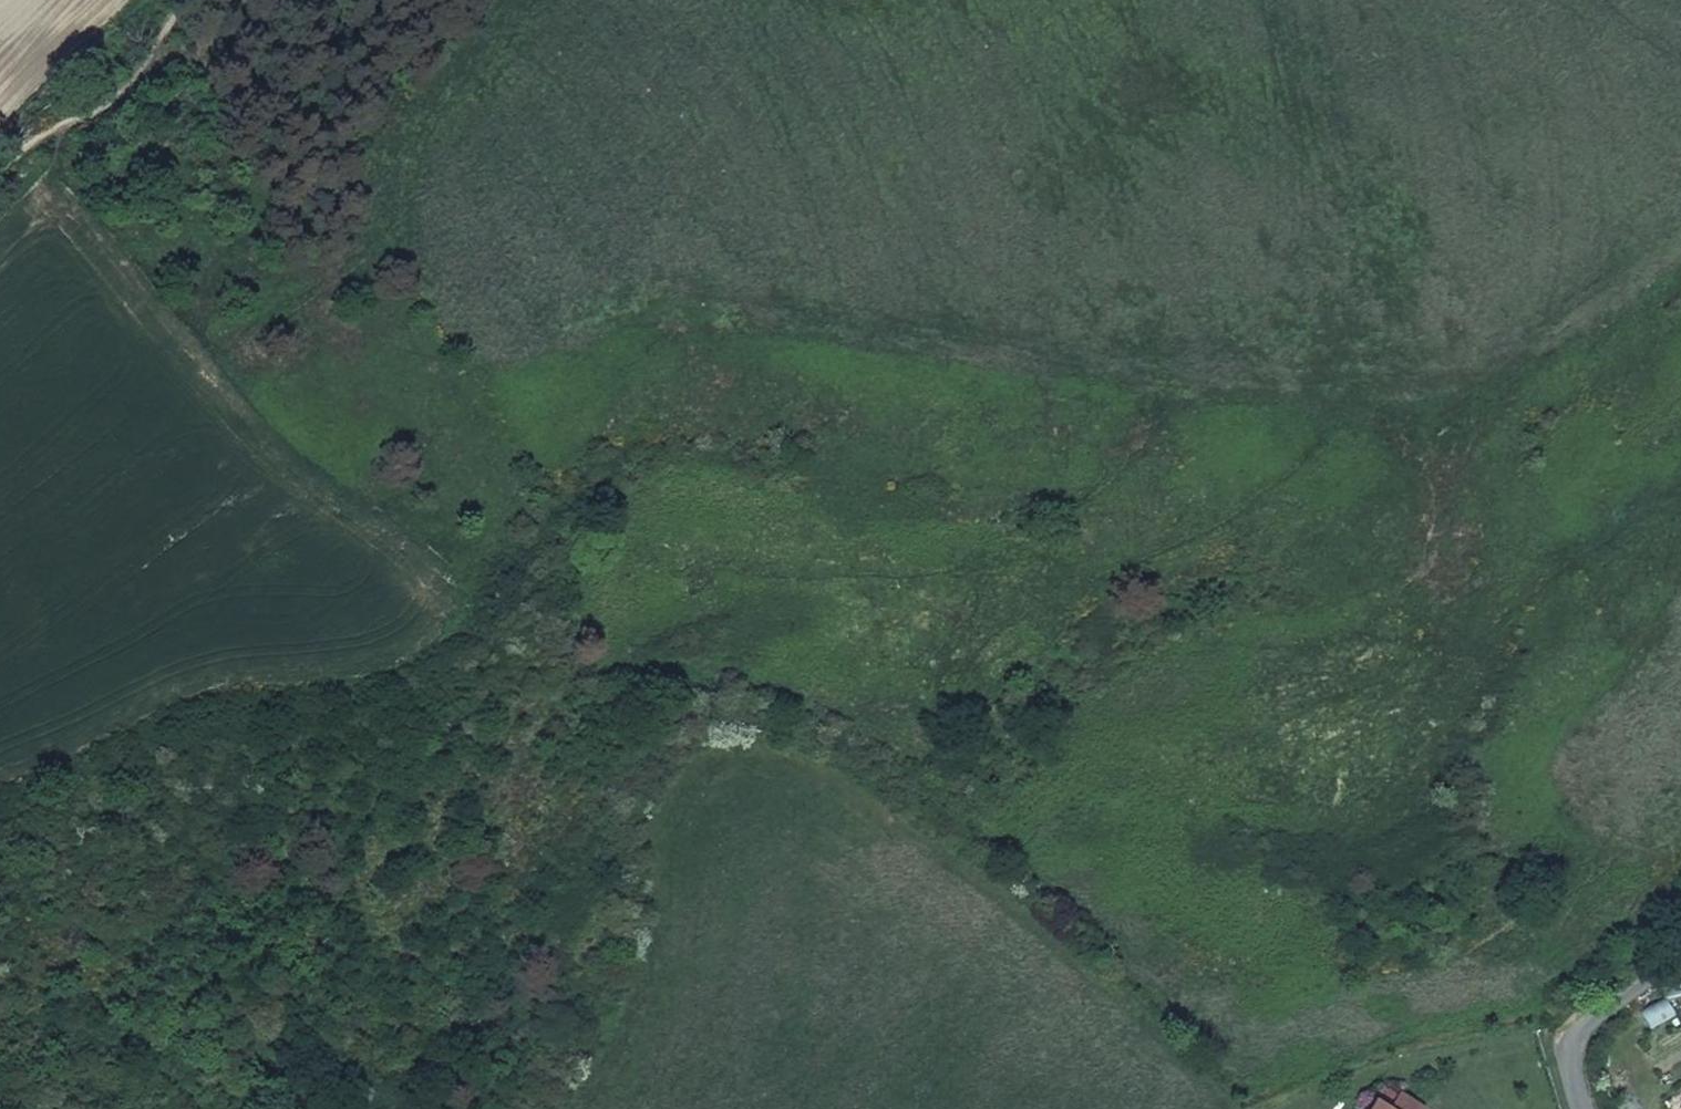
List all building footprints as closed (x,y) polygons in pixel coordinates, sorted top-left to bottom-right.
[(1392,1103),(1401,1108),(1426,1108),(1428,1107),(1401,1090),(1392,1103)] [(1392,1103),(1379,1094),(1368,1108),(1401,1108),(1392,1103)]
